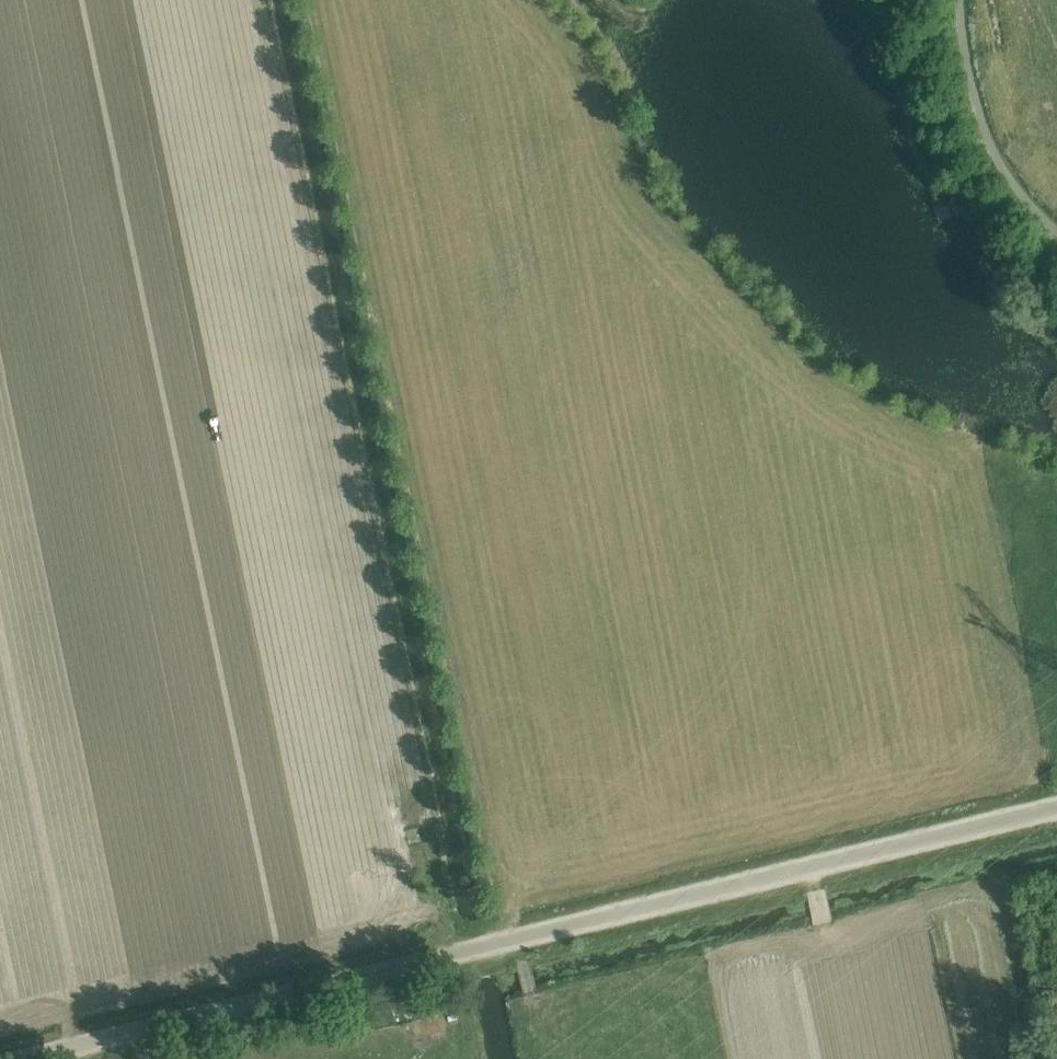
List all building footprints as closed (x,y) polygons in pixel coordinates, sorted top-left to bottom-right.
[(817,922),(833,918),(825,888),(809,892),(817,922)]
